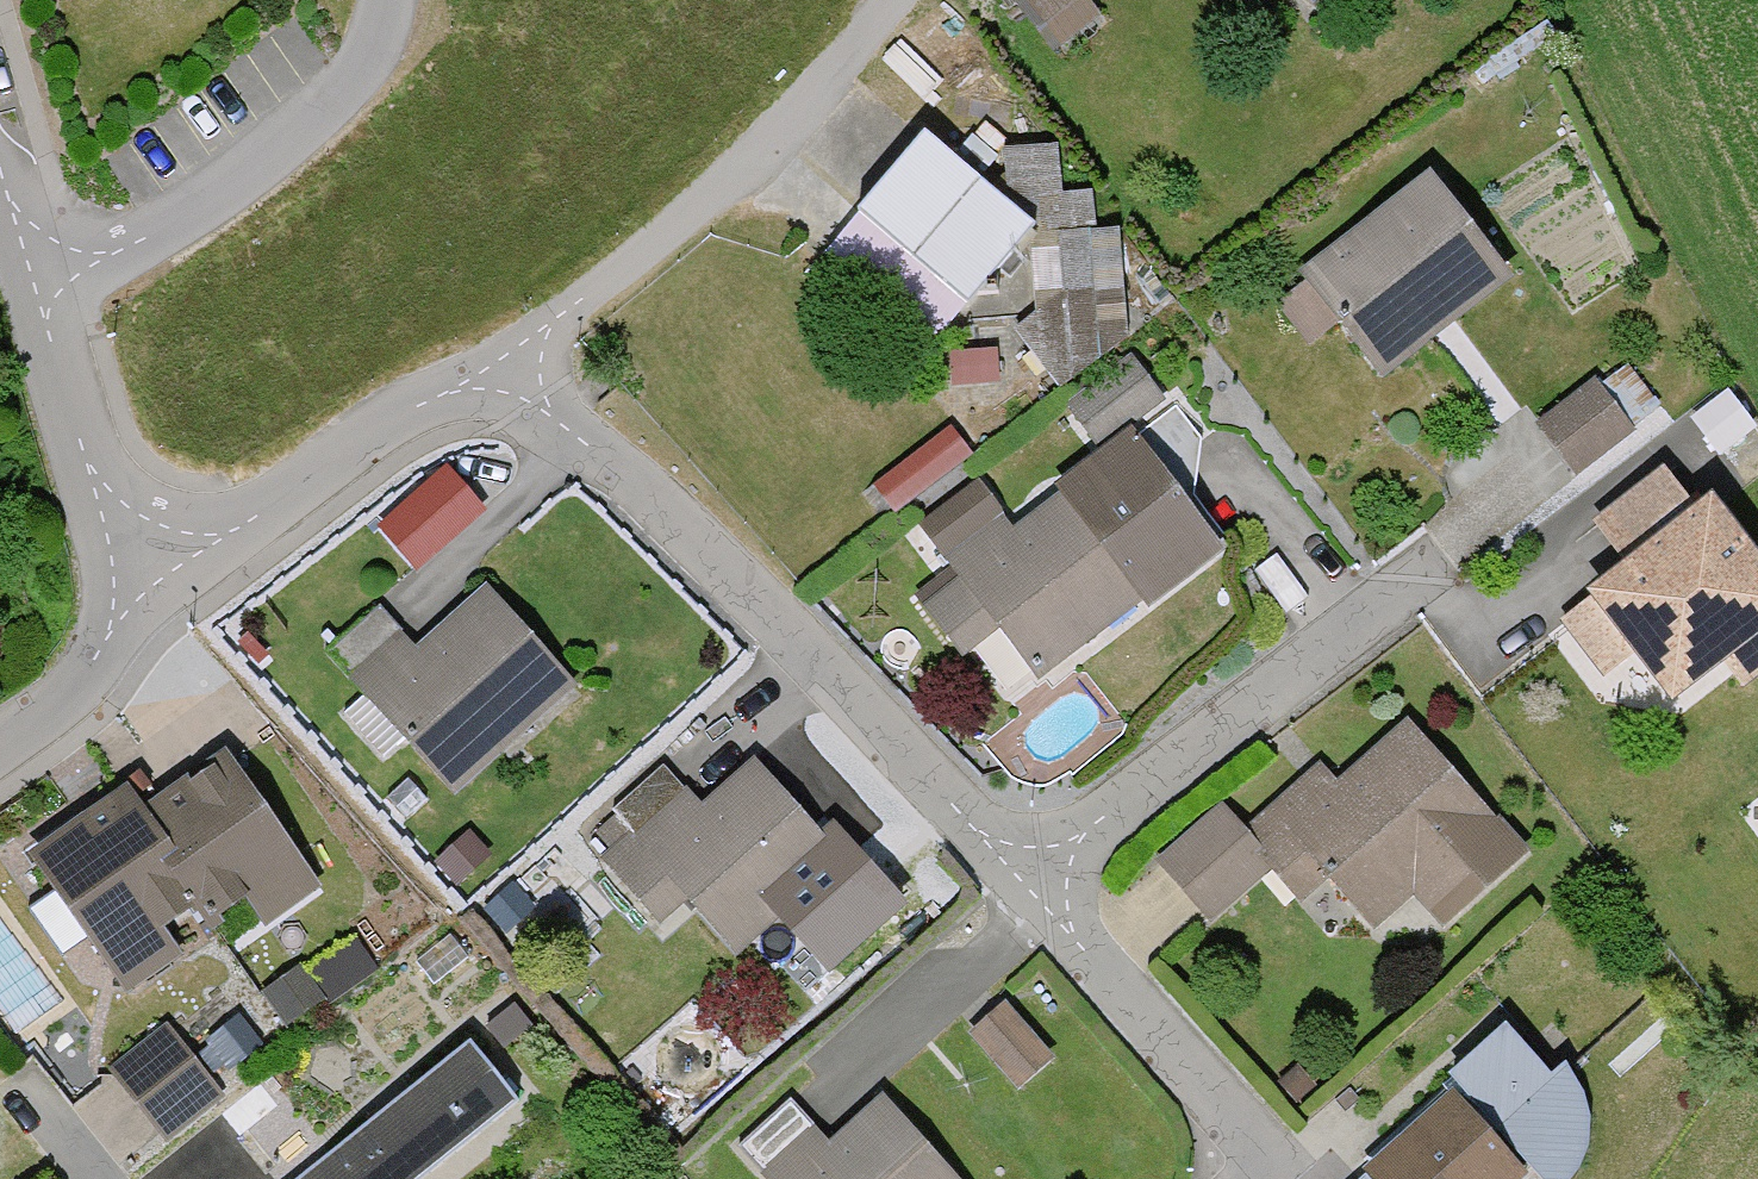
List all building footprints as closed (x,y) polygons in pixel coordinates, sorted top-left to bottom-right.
[(1078,0),(1007,0),(1047,55),(1093,21),(1078,0)] [(1025,227),(914,135),(814,254),(925,347),(1025,227)] [(1507,284),(1429,177),(1294,276),(1301,286),(1273,306),(1303,347),(1330,327),(1370,383),(1507,284)] [(1044,344),(1133,340),(1127,210),(1038,214),(1044,344)] [(1063,410),(1092,448),(1155,399),(1125,362),(1063,410)] [(1629,436),(1586,386),(1528,436),(1571,485),(1629,436)] [(1719,396),(1682,426),(1714,465),(1751,436),(1719,396)] [(958,454),(938,429),(868,483),(887,508),(958,454)] [(1216,553),(1124,434),(1005,526),(972,483),(912,530),(949,577),(915,603),(959,660),(995,632),(1032,679),(1136,598),(1144,608),(1216,553)] [(455,447),(377,516),(419,564),(497,496),(455,447)] [(1663,478),(1604,523),(1620,544),(1600,559),(1612,574),(1552,620),(1601,685),(1634,660),(1667,703),(1757,635),(1757,574),(1704,503),(1690,514),(1663,478)] [(565,689),(475,588),(407,649),(374,613),(325,656),(447,793),(565,689)] [(1437,934),(1521,855),(1399,725),(1330,789),(1314,771),(1240,839),(1212,809),(1146,870),(1202,930),(1261,875),(1294,911),(1319,888),(1368,941),(1408,904),(1437,934)] [(312,891),(216,755),(140,808),(127,789),(21,863),(121,1005),(177,966),(155,934),(195,905),(204,918),(235,897),(258,929),(312,891)] [(836,863),(751,762),(694,810),(660,770),(606,815),(626,838),(597,862),(652,927),(681,903),(726,956),(836,863)] [(486,869),(456,838),(429,863),(458,895),(486,869)] [(291,1016),(381,958),(358,923),(268,981),(291,1016)] [(1044,1067),(998,1012),(962,1042),(1008,1096),(1044,1067)] [(209,1099),(152,1028),(97,1073),(154,1143),(209,1099)] [(1544,1085),(1496,1031),(1441,1080),(1489,1134),(1544,1085)] [(458,1048),(297,1178),(421,1178),(508,1108),(458,1048)] [(1442,1098),(1355,1175),(1359,1178),(1513,1178),(1442,1098)] [(876,1104),(821,1153),(783,1111),(727,1162),(743,1178),(945,1178),(876,1104)]
